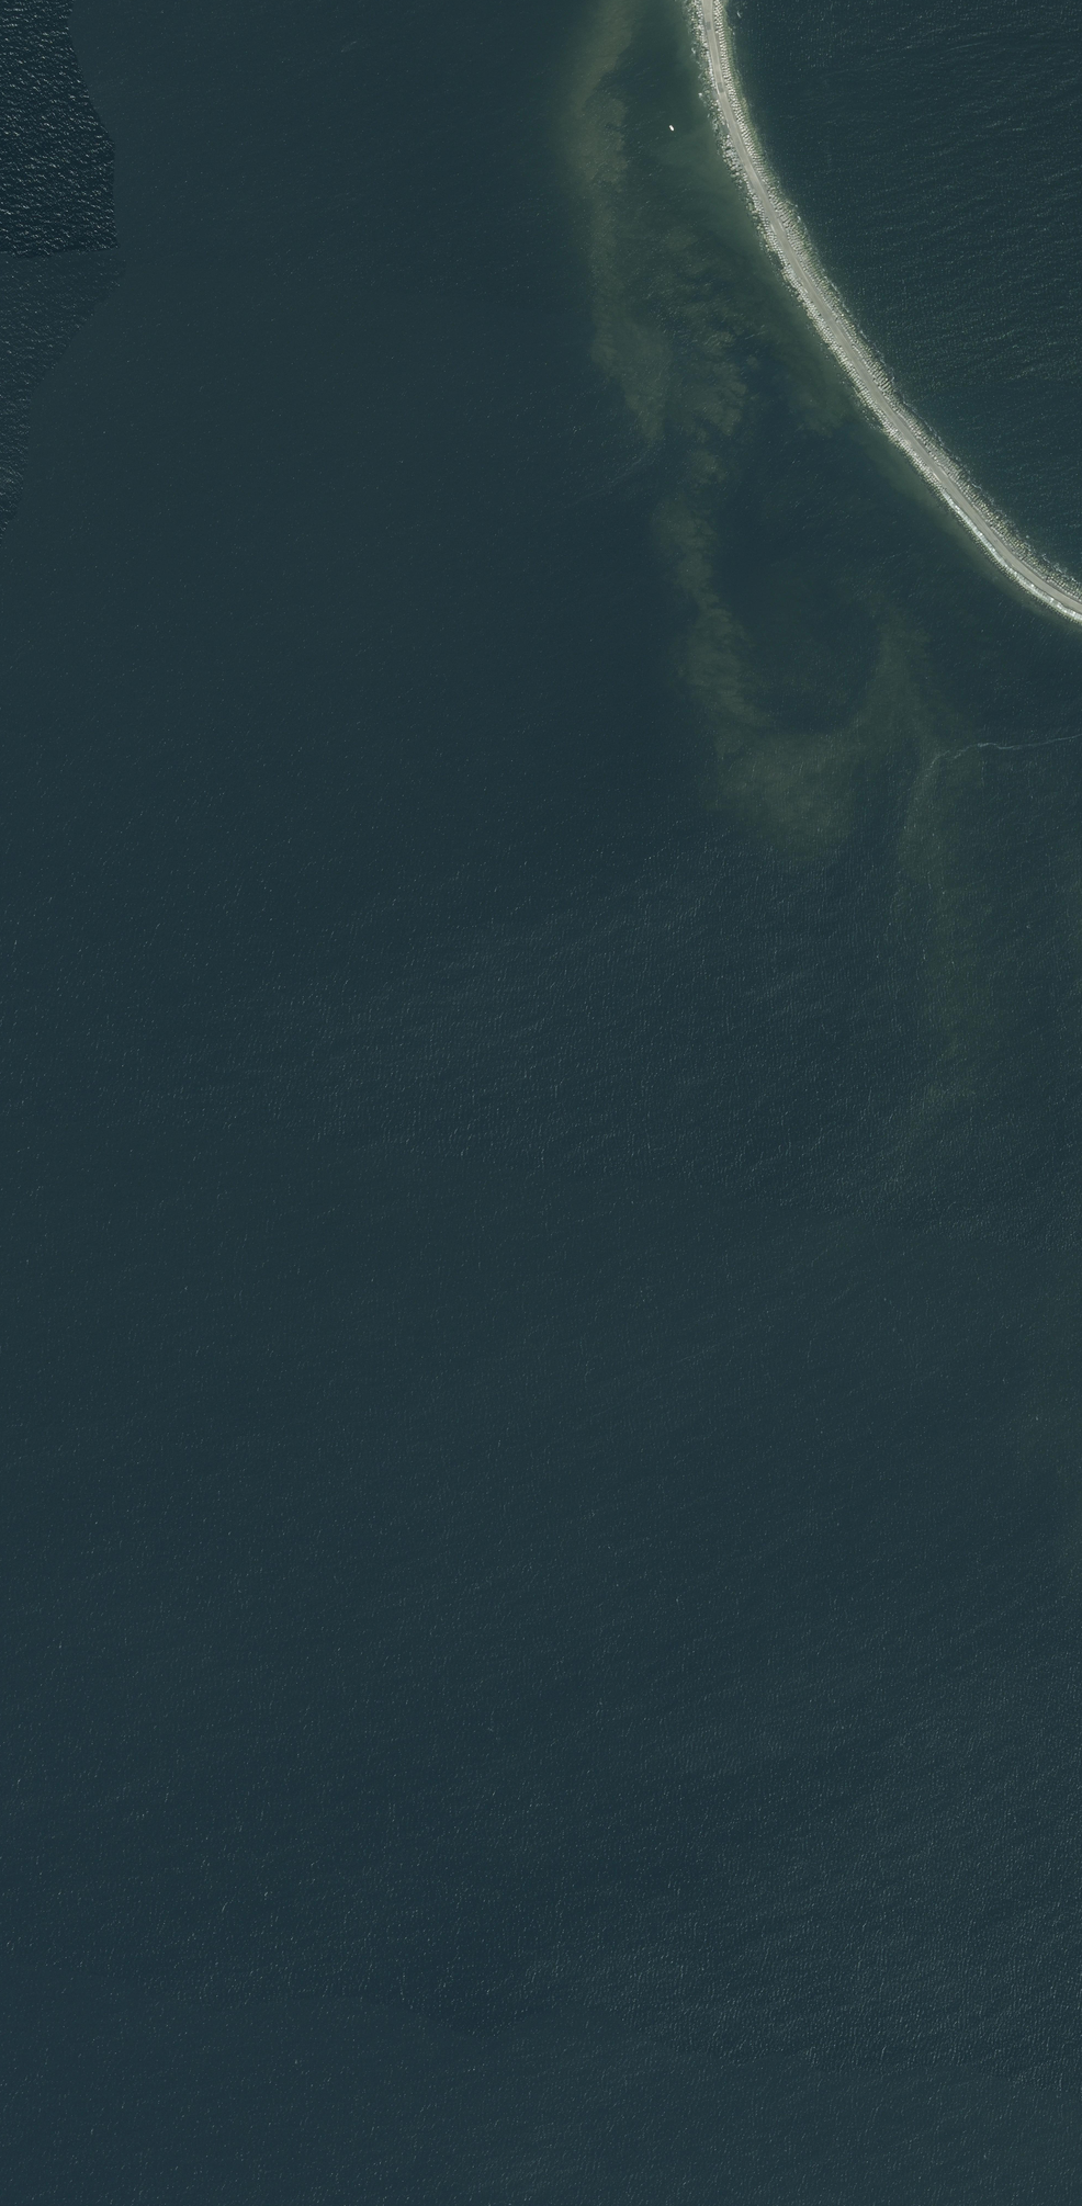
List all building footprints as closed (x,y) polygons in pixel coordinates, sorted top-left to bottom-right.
[(937,453),(935,454),(942,463),(941,463),(943,466),(947,463),(951,468),(950,468),(952,471),(956,469),(954,466),(953,467),(939,447),(935,449),(937,453)]
